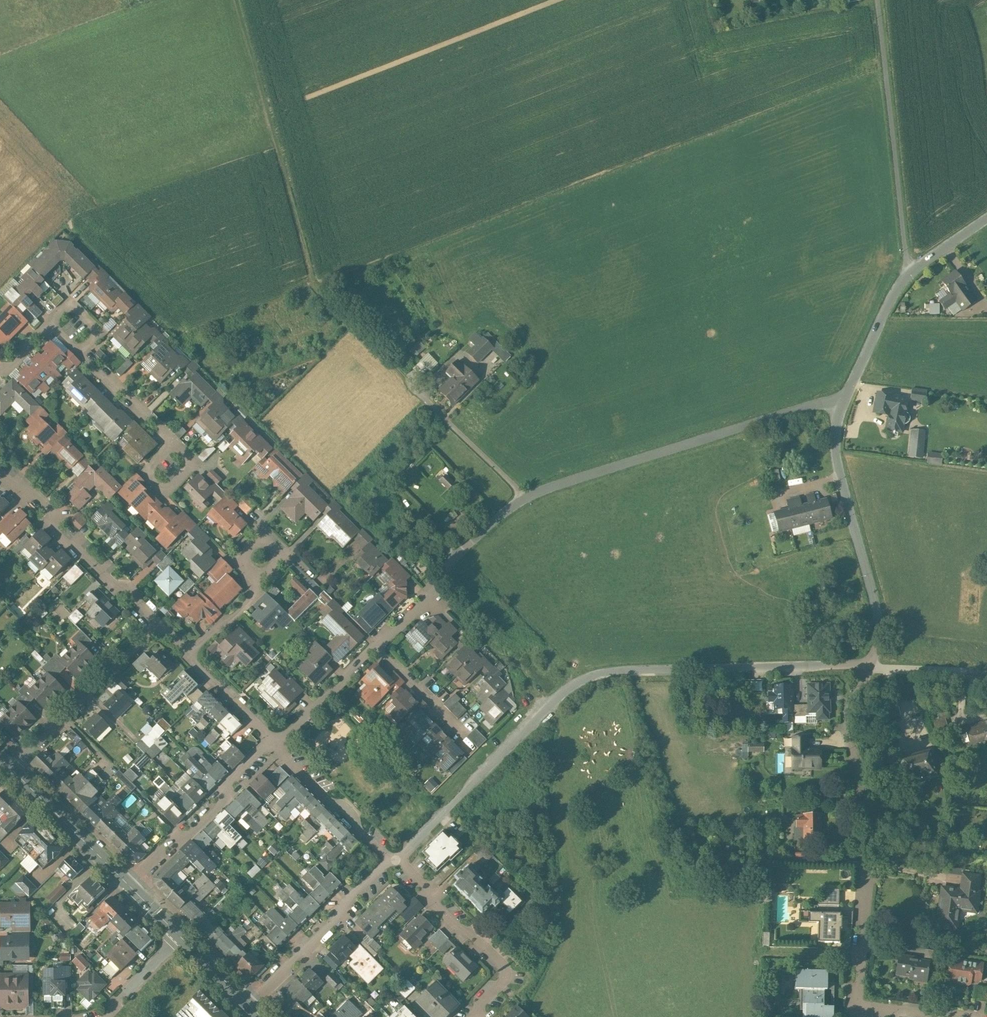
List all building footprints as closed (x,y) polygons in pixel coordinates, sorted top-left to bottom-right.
[(54,240),(48,246),(52,249),(58,243),(54,240)] [(52,249),(39,262),(35,259),(29,265),(32,269),(42,278),(60,260),(65,260),(84,279),(87,276),(94,269),(88,264),(70,245),(58,243),(52,249)] [(97,266),(92,260),(88,264),(94,269),(97,266)] [(32,269),(22,280),(25,283),(21,287),(31,297),(34,294),(38,299),(44,293),(39,288),(46,282),(42,278),(32,269)] [(101,272),(99,274),(94,269),(87,276),(94,284),(90,288),(91,290),(101,301),(113,289),(105,280),(107,277),(101,272)] [(970,292),(956,272),(957,272),(956,271),(941,282),(942,282),(943,282),(951,294),(957,301),(970,292)] [(50,287),(46,282),(39,288),(44,293),(50,287)] [(21,287),(17,291),(14,288),(3,298),(9,305),(16,311),(23,305),(27,309),(27,310),(33,304),(28,299),(31,297),(21,287)] [(122,297),(113,289),(101,301),(109,309),(111,311),(114,311),(118,308),(126,315),(133,308),(128,303),(130,301),(125,295),(122,297)] [(970,292),(957,301),(964,310),(976,301),(970,292)] [(951,294),(940,302),(945,309),(957,301),(951,294)] [(59,295),(51,303),(56,308),(64,300),(59,295)] [(109,309),(101,301),(97,305),(99,307),(105,313),(109,309)] [(42,313),(33,304),(27,310),(37,319),(42,313)] [(131,321),(129,323),(127,323),(114,336),(123,346),(144,325),(151,318),(137,304),(133,308),(126,315),(131,321)] [(16,311),(9,305),(3,311),(6,314),(20,327),(26,321),(21,316),(16,311)] [(27,309),(23,305),(16,311),(21,316),(21,315),(27,309)] [(0,320),(0,343),(2,345),(20,327),(6,314),(0,320)] [(154,330),(152,332),(144,325),(123,346),(133,355),(146,342),(146,340),(148,337),(154,343),(161,336),(154,330)] [(468,340),(475,346),(482,339),(476,333),(468,340)] [(511,356),(488,333),(483,338),(493,348),(492,349),(505,362),(511,356)] [(155,351),(142,364),(152,374),(172,353),(165,345),(167,343),(161,336),(154,343),(160,349),(157,351),(155,351)] [(475,346),(468,354),(478,363),(492,349),(493,348),(483,338),(482,339),(475,346)] [(410,351),(416,357),(426,348),(420,341),(410,351)] [(65,356),(51,342),(46,347),(49,350),(42,357),(55,369),(61,363),(62,364),(62,363),(68,369),(73,364),(73,363),(65,356)] [(110,360),(100,350),(95,354),(105,364),(110,360)] [(81,362),(70,351),(65,356),(73,363),(73,364),(76,367),(81,362)] [(172,353),(152,374),(161,383),(174,370),(174,367),(176,365),(182,371),(183,370),(189,364),(182,358),(180,360),(172,353)] [(42,357),(40,354),(34,359),(37,362),(30,369),(43,382),(50,375),(56,381),(61,376),(55,369),(42,357)] [(429,372),(438,364),(428,354),(420,362),(427,370),(429,372)] [(131,358),(118,372),(123,377),(136,363),(131,358)] [(200,367),(193,360),(189,364),(183,370),(190,377),(200,367)] [(420,376),(427,370),(420,362),(413,368),(420,376)] [(459,362),(448,373),(453,378),(464,367),(459,362)] [(30,369),(28,366),(22,371),(25,374),(18,381),(31,394),(38,387),(44,393),(49,388),(43,382),(30,369)] [(453,378),(440,391),(454,405),(478,381),(464,367),(453,378)] [(76,371),(63,384),(69,389),(67,391),(74,399),(76,397),(83,404),(94,393),(95,391),(86,382),(85,384),(80,379),(82,377),(76,371)] [(215,393),(196,374),(187,384),(185,381),(182,384),(181,383),(170,394),(180,404),(185,398),(189,398),(192,395),(203,406),(209,400),(215,393)] [(13,380),(0,394),(0,414),(1,414),(15,400),(18,400),(33,414),(40,407),(13,380)] [(926,393),(913,391),(911,400),(924,402),(926,393)] [(94,393),(83,404),(90,411),(101,400),(94,393)] [(210,409),(197,421),(206,431),(227,410),(220,403),(222,400),(215,393),(209,400),(214,406),(212,408),(210,409)] [(894,396),(878,393),(874,413),(889,416),(893,397),(894,396)] [(908,400),(893,397),(889,416),(887,429),(902,432),(903,425),(904,425),(905,425),(907,424),(908,423),(909,422),(910,420),(910,419),(910,417),(909,416),(908,415),(907,414),(905,413),(908,400)] [(90,411),(88,413),(93,418),(106,405),(101,400),(90,411)] [(125,419),(109,403),(106,405),(93,418),(94,419),(96,416),(109,429),(105,433),(114,441),(125,431),(132,423),(128,419),(125,419)] [(49,416),(40,407),(33,414),(26,421),(32,428),(29,431),(34,437),(34,440),(37,440),(43,446),(47,442),(53,449),(63,438),(67,434),(58,425),(53,430),(50,428),(50,424),(46,424),(44,421),(49,416)] [(227,410),(206,431),(216,441),(229,428),(229,425),(231,423),(237,429),(243,423),(243,422),(237,415),(234,418),(227,410)] [(132,423),(125,431),(129,435),(137,427),(133,423),(132,423)] [(237,429),(231,434),(236,440),(248,428),(243,423),(237,429)] [(129,435),(126,438),(137,449),(131,456),(138,463),(155,445),(137,427),(129,435)] [(257,436),(248,428),(236,440),(229,447),(238,455),(235,457),(243,464),(252,455),(250,452),(251,451),(255,451),(263,459),(272,450),(257,436)] [(925,432),(913,431),(910,457),(922,458),(925,432)] [(53,449),(51,451),(62,462),(65,460),(73,468),(83,458),(63,438),(53,449)] [(302,477),(276,451),(271,455),(273,457),(267,463),(263,459),(257,465),(262,470),(260,472),(260,477),(265,478),(267,476),(268,477),(270,475),(279,484),(279,485),(286,492),(290,488),(302,477)] [(89,466),(74,482),(78,486),(67,498),(79,509),(90,497),(86,493),(98,481),(107,490),(104,493),(110,500),(118,492),(122,488),(102,468),(96,474),(90,467),(89,466)] [(222,480),(212,470),(207,475),(216,484),(217,485),(222,480)] [(302,477),(290,488),(295,493),(304,485),(306,487),(313,480),(306,473),(302,477)] [(454,484),(446,475),(440,481),(448,489),(454,484)] [(211,488),(199,476),(186,489),(201,504),(212,494),(214,491),(211,488)] [(136,490),(128,482),(122,488),(118,492),(146,520),(158,508),(160,506),(139,486),(136,490)] [(217,485),(216,484),(211,488),(214,491),(212,494),(220,502),(227,495),(217,485)] [(306,487),(304,485),(295,493),(291,497),(292,498),(283,508),(295,521),(305,511),(315,521),(325,510),(327,508),(306,487)] [(220,502),(208,515),(215,522),(220,522),(234,536),(246,525),(232,511),(237,505),(227,495),(220,502)] [(256,506),(247,497),(238,506),(247,515),(256,506)] [(9,505),(3,499),(2,501),(0,499),(0,515),(9,505)] [(799,500),(789,503),(791,510),(802,508),(799,500)] [(327,508),(325,510),(330,514),(331,515),(336,511),(340,507),(334,501),(327,508)] [(791,510),(775,515),(780,532),(830,519),(826,501),(815,504),(810,505),(802,508),(791,510)] [(108,502),(92,518),(98,525),(110,513),(111,513),(115,509),(108,502)] [(162,512),(158,508),(148,518),(163,533),(158,539),(167,548),(183,531),(181,529),(183,527),(184,526),(178,519),(168,509),(165,510),(162,512)] [(8,523),(0,531),(3,534),(12,543),(30,525),(25,519),(27,517),(21,511),(8,523)] [(336,511),(331,515),(330,514),(320,523),(344,547),(353,538),(358,533),(336,511)] [(111,513),(110,513),(98,525),(100,527),(99,528),(109,538),(110,536),(120,547),(128,539),(130,536),(123,530),(125,528),(111,513)] [(197,526),(184,513),(178,519),(184,526),(183,527),(190,533),(197,526)] [(85,525),(76,516),(70,521),(80,530),(85,525)] [(0,523),(0,536),(3,534),(0,531),(8,523),(4,519),(0,523)] [(210,538),(197,526),(190,533),(189,534),(195,541),(198,538),(204,544),(210,538)] [(138,528),(130,536),(128,539),(132,543),(127,548),(135,556),(136,555),(141,559),(138,562),(144,569),(150,562),(148,560),(151,557),(150,557),(158,548),(154,544),(150,548),(142,541),(146,536),(138,528)] [(358,533),(353,538),(364,549),(369,544),(373,540),(362,529),(358,533)] [(31,541),(25,547),(34,556),(43,547),(44,547),(47,545),(49,542),(45,538),(46,537),(41,531),(31,541)] [(26,537),(13,550),(18,555),(25,547),(31,541),(26,537)] [(204,544),(198,538),(195,541),(188,549),(197,558),(192,563),(192,570),(201,578),(206,573),(215,564),(209,557),(211,555),(211,551),(204,544)] [(369,544),(364,549),(354,558),(358,562),(357,563),(366,572),(367,571),(373,577),(385,564),(387,562),(369,544)] [(47,545),(44,547),(43,547),(34,556),(30,560),(42,571),(45,568),(45,567),(54,558),(57,555),(47,545)] [(158,548),(150,557),(151,557),(158,565),(167,556),(158,548)] [(64,557),(59,553),(57,555),(54,558),(45,567),(45,568),(54,577),(70,561),(65,555),(64,557)] [(158,565),(157,566),(163,573),(169,567),(170,568),(174,564),(167,556),(158,565)] [(232,569),(221,558),(216,563),(227,575),(232,569)] [(404,571),(391,558),(387,562),(385,564),(390,569),(398,577),(404,571)] [(227,575),(216,563),(215,564),(206,573),(216,583),(203,596),(217,610),(223,604),(227,604),(227,600),(233,595),(236,594),(241,589),(227,575)] [(169,567),(163,573),(165,575),(162,578),(161,576),(155,582),(169,597),(178,588),(184,582),(183,581),(170,568),(169,567)] [(398,577),(390,569),(381,578),(392,589),(392,591),(383,599),(383,600),(392,609),(402,599),(405,599),(405,584),(398,577)] [(188,577),(183,581),(184,582),(178,588),(185,594),(186,594),(195,584),(188,577)] [(105,596),(98,589),(86,601),(93,607),(86,614),(92,620),(94,618),(95,618),(96,617),(103,624),(109,618),(111,620),(119,612),(109,602),(108,603),(103,598),(105,596)] [(309,590),(286,613),(292,619),(295,622),(295,621),(317,599),(318,598),(318,597),(309,589),(309,590)] [(332,600),(324,591),(318,597),(318,598),(317,599),(325,607),(332,600)] [(201,593),(195,599),(191,599),(186,594),(185,594),(172,608),(173,608),(175,606),(180,611),(185,611),(197,623),(200,619),(204,619),(208,623),(219,611),(217,610),(203,596),(201,593)] [(266,606),(259,613),(259,612),(253,617),(262,626),(266,621),(268,623),(273,623),(276,621),(283,628),(292,619),(286,613),(269,596),(262,603),(266,606)] [(372,600),(370,601),(368,603),(367,604),(366,606),(365,608),(365,610),(354,621),(367,634),(392,609),(383,600),(383,599),(380,596),(376,599),(376,600),(374,600),(372,600)] [(325,607),(321,612),(327,618),(335,611),(339,615),(343,610),(332,600),(325,607)] [(69,617),(76,624),(85,616),(78,609),(69,617)] [(339,615),(335,611),(327,618),(323,622),(338,637),(324,651),(334,661),(336,663),(350,649),(351,649),(362,638),(339,615)] [(447,625),(438,616),(428,619),(433,624),(434,622),(442,630),(447,625)] [(421,622),(407,636),(414,644),(418,641),(424,648),(430,643),(429,642),(442,630),(434,622),(433,624),(428,629),(421,622)] [(447,625),(442,630),(429,642),(430,643),(437,649),(434,652),(442,659),(457,645),(450,638),(456,632),(448,623),(447,625)] [(92,642),(81,630),(71,640),(77,645),(79,643),(85,649),(92,642)] [(254,643),(241,630),(234,637),(247,650),(250,647),(254,643)] [(234,637),(232,635),(224,644),(218,650),(224,656),(227,654),(237,664),(240,660),(246,666),(258,655),(250,647),(247,650),(234,637)] [(463,638),(457,645),(462,650),(446,666),(455,676),(476,656),(468,648),(470,646),(463,638)] [(219,639),(208,649),(213,654),(218,650),(224,644),(219,639)] [(85,649),(79,643),(77,645),(69,653),(86,669),(95,659),(85,649)] [(315,656),(304,666),(308,670),(306,672),(317,683),(330,670),(327,667),(334,661),(324,651),(316,643),(309,651),(315,656)] [(34,654),(42,661),(45,658),(37,651),(34,654)] [(151,660),(145,666),(146,667),(159,679),(173,665),(160,652),(151,660)] [(86,669),(69,653),(62,660),(60,662),(66,668),(76,678),(86,669)] [(144,653),(132,665),(140,673),(146,667),(145,666),(151,660),(144,653)] [(57,654),(47,663),(58,675),(66,668),(60,662),(62,660),(57,654)] [(237,664),(227,654),(224,656),(222,659),(224,661),(224,662),(228,667),(229,666),(232,669),(237,664)] [(476,656),(455,676),(465,685),(481,669),(486,675),(493,668),(483,658),(480,661),(476,656)] [(58,675),(47,663),(42,669),(47,674),(48,674),(53,680),(58,675)] [(390,679),(376,665),(367,673),(369,675),(363,680),(369,686),(369,692),(363,697),(372,707),(391,687),(386,682),(390,679)] [(486,675),(477,683),(484,690),(478,696),(484,704),(485,704),(500,689),(504,685),(497,678),(500,676),(493,668),(486,675)] [(286,683),(275,671),(263,683),(268,688),(265,691),(274,700),(275,698),(281,704),(278,706),(285,714),(291,708),(289,705),(298,695),(286,683)] [(161,695),(172,705),(183,694),(187,697),(196,688),(198,686),(184,672),(161,695)] [(390,679),(386,682),(391,687),(396,691),(400,687),(405,683),(395,673),(390,679)] [(53,680),(48,674),(47,674),(38,683),(54,700),(64,690),(53,680)] [(130,685),(121,677),(115,682),(124,691),(130,685)] [(303,691),(290,679),(286,683),(298,695),(303,691)] [(761,691),(760,681),(749,681),(750,691),(761,691)] [(31,691),(29,693),(34,699),(45,709),(54,700),(38,683),(31,691)] [(806,704),(806,713),(813,712),(814,718),(828,717),(828,712),(829,711),(829,683),(805,683),(806,704)] [(31,691),(25,685),(18,692),(21,695),(29,704),(34,699),(29,693),(31,691)] [(791,686),(774,687),(774,694),(771,694),(771,701),(774,701),(775,709),(778,709),(783,709),(783,713),(783,722),(786,722),(786,723),(789,723),(789,721),(792,721),(792,723),(792,715),(792,705),(791,686)] [(396,691),(391,697),(395,701),(404,692),(400,687),(396,691)] [(197,702),(204,695),(196,688),(187,697),(194,705),(197,702)] [(500,689),(485,704),(484,704),(480,708),(487,715),(485,717),(492,725),(508,710),(501,703),(507,697),(500,689)] [(204,695),(197,702),(203,708),(208,713),(219,702),(208,691),(204,695)] [(404,692),(395,701),(399,706),(390,715),(398,723),(415,707),(417,704),(405,691),(404,692)] [(118,693),(105,706),(117,718),(118,718),(116,716),(122,710),(124,712),(131,705),(118,693)] [(455,694),(444,705),(449,711),(458,702),(461,700),(455,694)] [(29,704),(21,695),(15,700),(18,703),(19,703),(24,709),(29,704)] [(219,702),(208,713),(214,719),(220,724),(230,714),(219,702)] [(458,702),(449,711),(458,719),(466,711),(458,702)] [(897,702),(883,705),(887,717),(900,714),(897,702)] [(24,709),(19,703),(18,703),(9,712),(25,729),(35,719),(24,709)] [(806,704),(792,705),(792,715),(806,715),(806,713),(806,704)] [(415,707),(404,717),(409,722),(413,719),(413,718),(419,712),(415,707)] [(203,708),(194,716),(200,722),(208,713),(203,708)] [(435,726),(420,711),(419,712),(413,718),(413,719),(420,726),(408,737),(416,745),(427,733),(435,726)] [(9,712),(0,721),(0,723),(4,727),(15,738),(25,729),(9,712)] [(169,712),(163,718),(167,723),(173,717),(169,712)] [(200,722),(191,731),(196,736),(214,719),(208,713),(200,722)] [(230,714),(220,724),(225,730),(231,736),(242,725),(230,714)] [(96,715),(84,727),(95,739),(96,738),(95,737),(99,733),(100,734),(108,726),(96,715)] [(939,720),(933,721),(937,732),(948,729),(945,718),(939,720)] [(958,730),(963,744),(984,738),(986,739),(986,741),(986,742),(986,723),(986,721),(958,730)] [(220,724),(208,735),(212,739),(215,737),(217,738),(225,730),(220,724)] [(231,736),(227,740),(234,747),(242,739),(239,737),(246,729),(242,725),(231,736)] [(449,740),(435,726),(427,733),(434,740),(424,751),(431,758),(441,748),(449,740)] [(487,740),(475,729),(471,733),(482,744),(487,740)] [(948,729),(937,732),(938,738),(950,735),(948,729)] [(72,730),(66,735),(76,745),(82,740),(72,730)] [(154,744),(146,735),(141,740),(149,748),(154,744)] [(242,739),(234,747),(244,757),(256,746),(246,736),(242,739)] [(806,738),(794,738),(794,750),(806,750),(806,738)] [(227,740),(220,746),(227,754),(227,753),(234,747),(227,740)] [(463,755),(449,740),(441,748),(448,755),(438,765),(445,772),(448,770),(463,755)] [(762,753),(762,741),(741,741),(741,750),(736,750),(736,753),(762,753)] [(227,754),(221,759),(232,769),(244,757),(234,747),(227,753),(227,754)] [(794,750),(791,750),(791,751),(792,751),(792,767),(791,767),(791,768),(820,768),(820,750),(806,750),(794,750)] [(43,752),(31,764),(45,777),(56,765),(51,760),(43,752)] [(930,752),(899,759),(906,782),(919,779),(918,781),(919,785),(922,785),(925,783),(926,782),(925,777),(935,774),(933,765),(935,765),(935,762),(932,763),(930,752)] [(58,753),(51,760),(56,765),(63,758),(58,753)] [(463,755),(448,770),(452,775),(467,760),(463,755)] [(63,758),(56,765),(62,771),(69,764),(63,758)] [(198,764),(191,758),(185,764),(196,775),(192,779),(196,783),(207,773),(204,770),(198,764)] [(203,759),(198,764),(204,770),(209,764),(203,759)] [(212,767),(207,773),(217,784),(228,773),(217,762),(212,767)] [(209,764),(204,770),(207,773),(212,767),(209,764)] [(56,765),(45,777),(57,790),(69,778),(62,771),(56,765)] [(279,767),(269,777),(278,786),(288,775),(279,767)] [(133,768),(121,777),(132,792),(139,788),(134,781),(140,777),(133,768)] [(207,773),(196,783),(206,794),(217,784),(207,773)] [(260,775),(249,786),(263,800),(274,789),(260,775)] [(293,776),(282,786),(288,792),(293,798),(304,787),(293,776)] [(69,778),(57,790),(70,802),(82,791),(76,785),(69,778)] [(83,778),(76,785),(82,791),(89,784),(83,778)] [(192,779),(181,790),(185,794),(196,783),(192,779)] [(174,792),(165,783),(159,789),(165,796),(165,795),(174,804),(185,815),(196,805),(185,794),(180,799),(174,792)] [(206,794),(196,783),(185,794),(196,805),(206,794)] [(89,784),(82,791),(88,797),(95,790),(89,784)] [(304,787),(293,798),(299,804),(305,809),(315,798),(304,787)] [(245,789),(234,800),(245,811),(256,800),(245,789)] [(0,796),(0,809),(5,814),(16,802),(5,791),(0,796)] [(82,791),(70,802),(83,815),(94,803),(88,797),(82,791)] [(288,792),(279,801),(285,806),(293,798),(288,792)] [(165,795),(165,796),(160,801),(160,800),(159,801),(159,802),(154,806),(174,826),(185,815),(174,804),(174,805),(165,795)] [(293,798),(285,806),(291,812),(299,804),(293,798)] [(315,798),(305,809),(316,820),(327,810),(315,798)] [(245,811),(234,800),(224,810),(234,821),(245,811)] [(16,802),(5,814),(16,825),(28,814),(16,802)] [(94,803),(83,815),(96,827),(107,816),(102,811),(94,803)] [(109,803),(102,811),(107,816),(114,809),(109,803)] [(254,808),(248,813),(254,819),(259,813),(254,808)] [(114,809),(107,816),(113,822),(120,815),(114,809)] [(224,810),(213,821),(224,832),(234,821),(224,810)] [(327,810),(316,820),(327,832),(338,821),(327,810)] [(248,813),(242,819),(248,825),(254,819),(248,813)] [(10,819),(1,828),(2,828),(8,834),(16,825),(5,814),(10,819)] [(821,815),(805,815),(805,817),(798,817),(798,827),(806,827),(806,840),(821,840),(821,815)] [(107,816),(96,827),(108,840),(120,829),(113,822),(107,816)] [(308,818),(302,823),(307,829),(313,823),(308,818)] [(224,832),(213,821),(203,831),(213,842),(218,837),(224,832)] [(349,832),(338,821),(327,832),(339,843),(349,832)] [(43,829),(35,822),(30,827),(29,826),(25,831),(26,831),(21,836),(28,844),(41,856),(48,864),(53,858),(54,859),(58,855),(57,854),(63,849),(55,841),(55,842),(43,830),(43,829)] [(313,823),(307,829),(313,835),(319,829),(313,823)] [(120,829),(108,840),(121,853),(133,841),(127,836),(120,829)] [(134,829),(127,836),(133,841),(140,834),(134,829)] [(232,829),(227,835),(232,840),(238,835),(232,829)] [(459,830),(452,836),(456,841),(463,834),(459,830)] [(203,831),(192,842),(203,853),(208,847),(213,842),(203,831)] [(227,835),(224,832),(218,837),(230,850),(236,844),(232,840),(227,835)] [(349,832),(339,843),(350,854),(361,844),(349,832)] [(438,840),(434,844),(433,842),(427,847),(428,848),(423,853),(428,858),(426,861),(430,865),(431,864),(438,871),(446,863),(445,861),(453,854),(456,857),(462,851),(459,848),(461,846),(456,841),(452,836),(451,836),(449,838),(444,833),(438,839),(438,840)] [(140,834),(133,841),(138,847),(146,840),(140,834)] [(330,840),(325,846),(330,851),(336,846),(330,840)] [(133,841),(121,853),(132,863),(136,864),(145,854),(138,847),(133,841)] [(192,842),(181,853),(190,861),(192,863),(197,858),(203,853),(192,842)] [(275,855),(281,849),(276,843),(270,849),(275,855)] [(336,846),(330,851),(336,857),(341,851),(336,846)] [(208,847),(203,853),(205,856),(211,850),(208,847)] [(0,849),(0,869),(10,859),(0,849)] [(217,856),(211,850),(205,856),(211,861),(214,858),(217,856)] [(190,861),(181,853),(175,858),(184,867),(190,861)] [(203,853),(197,858),(200,861),(205,856),(203,853)] [(83,869),(70,856),(59,868),(72,881),(83,869)] [(205,856),(200,861),(205,867),(211,861),(205,856)] [(259,862),(263,867),(271,861),(267,856),(259,862)] [(211,861),(205,867),(208,870),(214,864),(211,861)] [(187,878),(171,862),(162,871),(177,886),(179,886),(187,878)] [(462,874),(461,874),(464,877),(459,882),(455,887),(461,893),(469,900),(482,887),(479,884),(482,881),(475,874),(478,871),(471,864),(468,867),(462,874)] [(252,876),(262,870),(259,865),(249,871),(252,876)] [(315,867),(308,873),(304,869),(308,873),(311,877),(317,883),(320,885),(331,896),(342,885),(331,874),(325,880),(323,877),(324,876),(315,867)] [(177,886),(162,871),(154,879),(154,885),(168,899),(179,888),(177,886)] [(289,884),(277,872),(270,878),(283,891),(289,884)] [(460,872),(455,878),(459,882),(464,877),(461,874),(462,874),(460,872)] [(308,873),(302,879),(306,882),(311,877),(308,873)] [(39,888),(24,874),(16,883),(30,897),(39,888)] [(496,874),(489,881),(494,887),(501,880),(496,874)] [(203,875),(193,886),(199,891),(209,881),(203,875)] [(961,891),(942,888),(937,927),(956,930),(957,921),(959,908),(976,910),(978,893),(977,893),(979,877),(963,875),(961,891)] [(91,877),(78,891),(77,890),(70,898),(72,897),(75,901),(74,902),(78,907),(84,902),(88,906),(87,907),(88,908),(105,891),(91,877)] [(311,877),(306,882),(311,888),(312,888),(317,883),(311,877)] [(303,889),(292,879),(290,881),(292,882),(289,884),(283,891),(290,898),(296,892),(299,896),(304,891),(303,889)] [(209,881),(199,891),(204,897),(215,886),(209,881)] [(219,883),(215,886),(216,888),(220,892),(224,888),(219,883)] [(317,883),(312,888),(314,891),(320,885),(317,883)] [(312,893),(309,896),(320,907),(331,896),(320,885),(314,891),(312,893)] [(60,886),(48,899),(53,904),(66,892),(60,886)] [(193,886),(184,894),(190,900),(199,891),(193,886)] [(312,893),(306,886),(303,889),(304,891),(309,896),(312,893)] [(495,894),(489,887),(485,891),(482,887),(469,900),(477,908),(483,914),(492,905),(495,908),(500,904),(502,901),(505,898),(501,894),(499,891),(495,894)] [(508,887),(501,894),(505,898),(502,901),(500,904),(505,909),(503,911),(510,917),(524,902),(508,887)] [(179,888),(168,899),(180,910),(190,900),(184,894),(179,888)] [(392,889),(379,902),(390,912),(392,914),(395,910),(399,913),(406,907),(402,903),(404,901),(392,889)] [(838,890),(825,890),(825,905),(838,905),(838,890)] [(199,891),(190,900),(196,905),(204,897),(199,891)] [(299,896),(296,892),(290,898),(299,906),(304,901),(299,896)] [(304,901),(299,906),(309,917),(320,907),(309,896),(304,901)] [(111,898),(100,909),(102,910),(110,918),(112,921),(113,921),(124,910),(111,897),(111,898)] [(299,906),(290,898),(284,904),(293,912),(299,906)] [(190,900),(180,910),(191,921),(201,911),(196,905),(190,900)] [(380,902),(375,906),(356,924),(371,939),(378,931),(376,929),(387,918),(385,916),(390,912),(380,902)] [(21,904),(1,905),(1,926),(14,926),(29,926),(30,926),(29,912),(21,912),(21,904)] [(825,905),(818,905),(818,912),(818,913),(839,914),(839,905),(825,905)] [(309,917),(299,906),(293,912),(288,917),(299,927),(309,917)] [(215,908),(209,914),(215,920),(222,914),(215,908)] [(284,921),(272,909),(265,915),(277,927),(284,921)] [(102,910),(91,921),(99,929),(110,918),(102,910)] [(124,910),(113,921),(112,921),(111,922),(119,930),(117,931),(124,938),(126,936),(138,924),(124,910)] [(201,911),(191,921),(202,933),(213,922),(201,911)] [(818,912),(799,911),(799,923),(817,923),(817,913),(818,913),(818,912)] [(818,913),(817,913),(817,923),(816,942),(840,943),(840,914),(839,914),(818,913)] [(222,914),(215,920),(221,925),(227,919),(222,914)] [(265,915),(264,914),(261,918),(262,919),(260,921),(272,932),(266,938),(277,949),(288,938),(277,927),(265,915)] [(420,916),(402,934),(406,938),(401,943),(409,951),(432,928),(420,916)] [(284,921),(277,927),(288,938),(299,927),(288,917),(284,921)] [(72,931),(77,937),(87,927),(82,922),(72,931)] [(213,922),(202,933),(213,944),(224,934),(213,922)] [(505,922),(496,930),(501,934),(509,926),(505,922)] [(138,924),(126,936),(138,948),(142,952),(154,939),(138,924)] [(254,925),(247,932),(247,933),(244,936),(250,942),(255,937),(257,939),(263,933),(254,925)] [(439,930),(432,937),(441,946),(449,939),(439,930)] [(117,931),(108,940),(115,947),(122,940),(124,938),(117,931)] [(239,931),(233,936),(238,942),(244,936),(239,931)] [(224,934),(213,944),(225,955),(235,945),(224,934)] [(138,948),(126,936),(124,938),(122,940),(134,952),(138,948)] [(244,936),(238,942),(244,948),(250,942),(244,936)] [(344,936),(329,951),(341,963),(349,956),(356,949),(356,948),(344,936)] [(441,946),(432,937),(429,940),(438,950),(441,946)] [(14,938),(1,939),(1,953),(1,959),(2,959),(10,959),(13,962),(15,959),(26,959),(26,948),(29,948),(29,938),(14,938)] [(441,946),(438,950),(443,955),(453,944),(449,939),(441,946)] [(108,940),(96,952),(103,959),(115,947),(108,940)] [(122,940),(106,956),(111,961),(120,970),(121,971),(137,955),(134,952),(122,940)] [(369,945),(364,940),(356,948),(356,949),(358,951),(361,948),(373,959),(377,954),(376,953),(369,945)] [(381,948),(374,940),(369,945),(376,953),(381,948)] [(244,948),(238,942),(235,945),(241,950),(244,948)] [(235,945),(225,955),(236,967),(247,956),(241,950),(235,945)] [(373,959),(361,948),(358,951),(356,949),(349,956),(356,962),(352,965),(360,973),(359,974),(368,983),(382,969),(373,959)] [(469,961),(457,950),(458,949),(458,948),(444,962),(444,963),(446,961),(457,972),(456,974),(463,981),(477,967),(470,960),(469,961)] [(937,951),(925,950),(924,962),(930,963),(936,964),(937,951)] [(254,960),(249,954),(247,956),(236,967),(240,970),(241,969),(251,979),(264,966),(256,958),(254,960)] [(330,954),(325,958),(335,970),(340,966),(330,954)] [(86,962),(79,955),(73,961),(80,968),(86,962)] [(917,959),(899,956),(896,974),(909,976),(909,978),(919,980),(920,976),(928,977),(930,963),(924,962),(917,961),(917,959)] [(983,964),(955,960),(953,971),(956,971),(955,980),(957,983),(968,984),(971,982),(971,978),(975,978),(976,980),(979,981),(981,979),(983,964)] [(111,961),(102,970),(111,979),(120,970),(111,961)] [(62,968),(54,968),(54,970),(44,970),(44,996),(51,996),(52,997),(64,996),(65,996),(65,983),(64,983),(64,970),(62,970),(62,968)] [(310,970),(298,981),(311,994),(323,983),(310,970)] [(828,971),(796,970),(796,973),(795,973),(795,990),(801,990),(800,1010),(803,1010),(811,1010),(811,1007),(824,1007),(824,990),(828,990),(828,971)] [(94,973),(92,975),(89,972),(78,982),(82,986),(78,990),(89,1002),(93,998),(94,999),(100,993),(99,992),(106,985),(94,973)] [(339,983),(331,974),(326,979),(334,987),(339,983)] [(119,975),(111,982),(116,988),(117,988),(116,987),(123,980),(124,981),(124,980),(119,975)] [(0,980),(0,1004),(13,1004),(13,980),(0,980)] [(27,980),(13,980),(13,1004),(27,1004),(27,980)] [(407,980),(396,990),(405,999),(415,989),(407,980)] [(311,994),(298,981),(286,993),(292,999),(299,1006),(300,1006),(311,994)] [(436,982),(416,1002),(431,1016),(447,1016),(459,1005),(436,982)] [(977,987),(974,1001),(986,1003),(986,1002),(986,988),(977,987)] [(396,990),(392,995),(399,1002),(400,1004),(400,1003),(405,999),(396,990)] [(200,992),(176,1016),(178,1016),(217,1016),(221,1013),(200,992)] [(65,1009),(64,996),(52,997),(52,1009),(65,1009)] [(281,1011),(287,1016),(297,1016),(304,1010),(300,1006),(299,1006),(292,999),(281,1011)] [(356,1011),(361,1016),(369,1016),(375,1011),(365,1001),(356,1011)] [(399,1002),(392,1008),(397,1013),(404,1007),(400,1003),(400,1004),(399,1002)] [(404,1007),(397,1013),(400,1016),(401,1016),(414,1016),(404,1007)] [(508,1016),(528,1016),(518,1007),(508,1016)] [(811,1007),(811,1010),(803,1010),(803,1016),(833,1016),(834,1008),(824,1007),(811,1007)]
